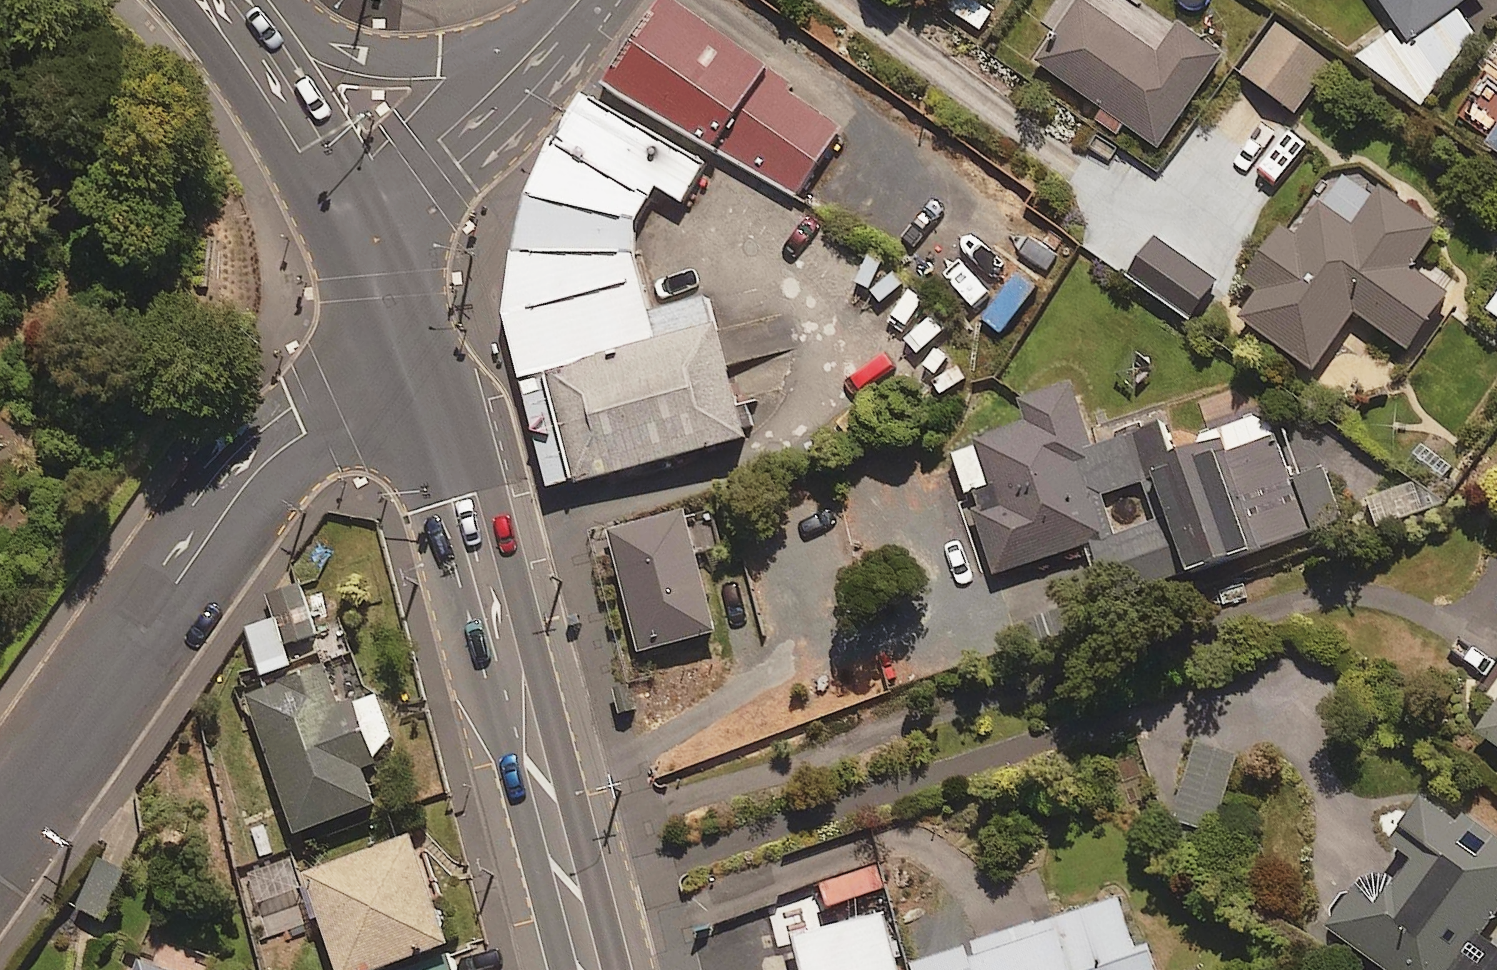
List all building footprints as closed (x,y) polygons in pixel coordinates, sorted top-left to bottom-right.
[(871,117),(687,0),(665,0),(620,70),(820,198),(871,117)] [(1126,0),(1082,0),(1036,67),(1159,152),(1220,65),(1126,0)] [(1349,57),(1420,111),(1476,40),(1453,14),(1473,0),(1376,0),(1393,24),(1349,57)] [(1330,69),(1277,29),(1241,78),(1294,118),(1330,69)] [(527,279),(538,349),(572,476),(749,429),(741,398),(716,302),(669,308),(654,271),(649,242),(673,187),(708,192),(717,152),(590,93),(540,185),(527,279)] [(1489,150),(1496,156),(1496,139),(1489,150)] [(1067,244),(939,146),(925,163),(981,205),(961,231),(1033,287),(1067,244)] [(1438,239),(1364,181),(1331,183),(1311,207),(1249,289),(1261,298),(1242,325),(1312,377),(1355,319),(1407,357),(1447,304),(1410,276),(1438,239)] [(1215,287),(1155,243),(1129,279),(1190,322),(1209,297),(1215,287)] [(1489,317),(1496,322),(1496,305),(1489,317)] [(1260,550),(1355,521),(1333,465),(1297,480),(1286,439),(1236,456),(1234,447),(1185,462),(1175,429),(1102,452),(1082,385),(1028,402),(1035,426),(958,450),(972,497),(1002,488),(1008,508),(984,515),(1002,576),(1092,549),(1108,603),(1261,556),(1260,550)] [(722,638),(691,516),(617,535),(648,656),(722,638)] [(302,590),(278,599),(286,621),(252,634),(269,679),(298,668),(290,648),(320,637),(302,590)] [(347,714),(331,671),(253,700),(305,839),(384,809),(369,769),(403,756),(383,700),(347,714)] [(1479,740),(1496,752),(1496,715),(1479,740)] [(1243,761),(1202,749),(1180,823),(1220,836),(1243,761)] [(1398,893),(1375,877),(1356,904),(1350,900),(1325,936),(1374,969),(1496,969),(1496,952),(1481,942),(1496,919),(1496,849),(1466,828),(1460,836),(1424,811),(1392,856),(1414,871),(1398,893)] [(421,843),(312,879),(343,969),(401,969),(458,951),(421,843)] [(133,874),(104,859),(78,910),(107,925),(133,874)] [(1125,902),(981,948),(988,969),(1162,969),(1156,951),(1142,955),(1125,902)] [(891,922),(805,943),(812,969),(903,969),(891,922)] [(968,951),(918,968),(919,969),(975,969),(968,951)] [(409,969),(464,969),(458,954),(409,969)]
